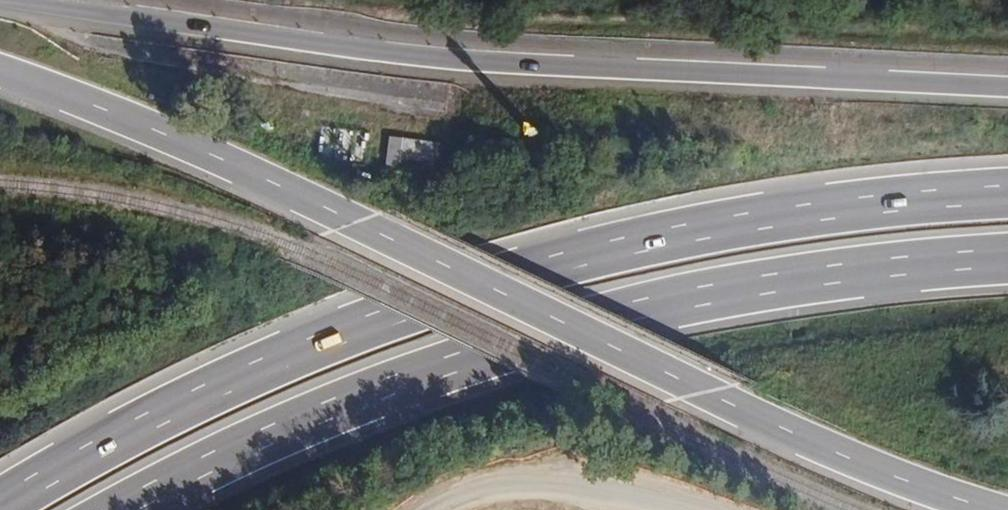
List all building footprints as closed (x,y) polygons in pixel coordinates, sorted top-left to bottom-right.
[(440,144),(404,139),(401,164),(437,169),(440,144)]
